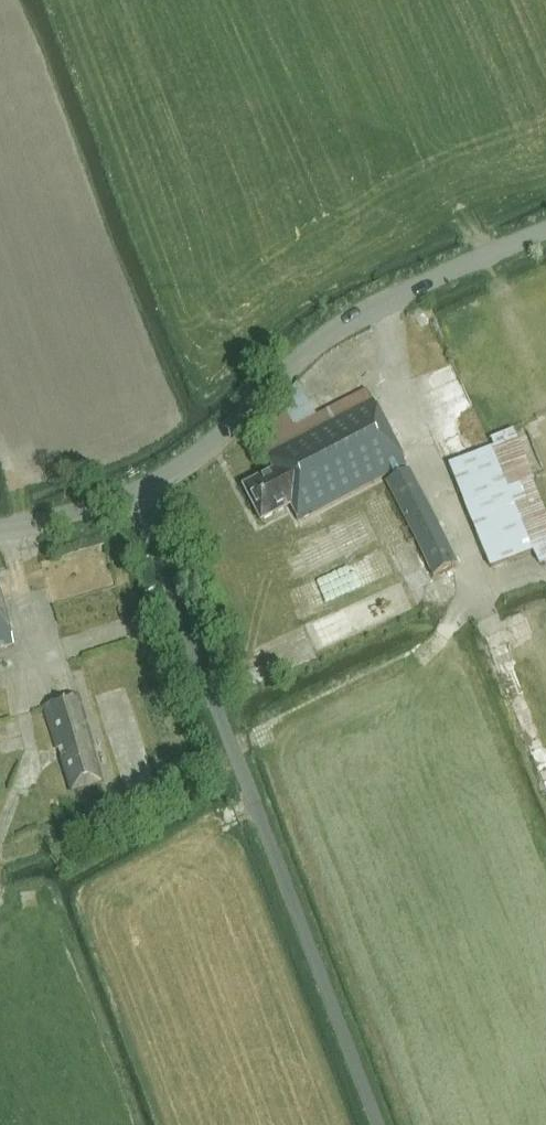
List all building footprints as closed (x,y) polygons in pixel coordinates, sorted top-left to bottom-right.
[(441,413),(468,409),(462,368),(435,372),(441,413)] [(253,434),(263,454),(271,470),(242,485),(259,518),(289,503),(297,519),(390,470),(394,478),(384,483),(432,577),(457,564),(409,470),(400,475),(396,467),(405,463),(371,398),(369,399),(365,390),(300,424),(295,427),(282,403),(258,429),(253,434)] [(489,569),(532,551),(537,565),(545,561),(545,516),(532,481),(534,481),(513,430),(490,439),(493,448),(447,465),(489,569)] [(65,565),(67,576),(95,571),(91,548),(46,556),(48,568),(65,565)] [(11,643),(0,603),(0,646),(11,643)] [(103,784),(92,747),(95,746),(80,695),(42,706),(55,750),(59,749),(62,757),(59,758),(70,793),(103,784)]
